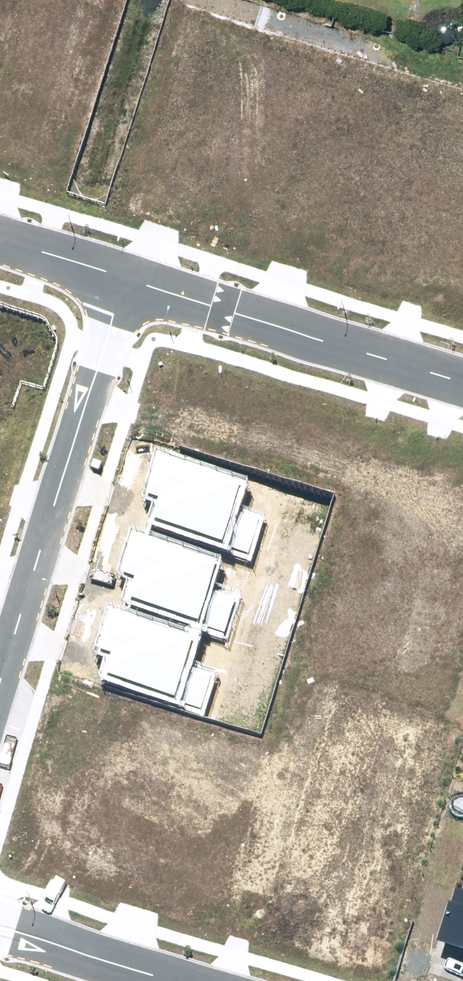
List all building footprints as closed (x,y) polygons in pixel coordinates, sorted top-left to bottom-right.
[(157,524),(250,553),(261,519),(237,512),(247,481),(159,454),(146,497),(164,502),(157,524)] [(130,607),(223,636),(234,602),(210,595),(220,564),(132,537),(119,580),(137,585),(130,607)] [(108,678),(201,707),(212,673),(188,666),(198,635),(110,608),(97,651),(115,656),(108,678)] [(454,886),(438,938),(462,946),(462,889),(454,886)]
